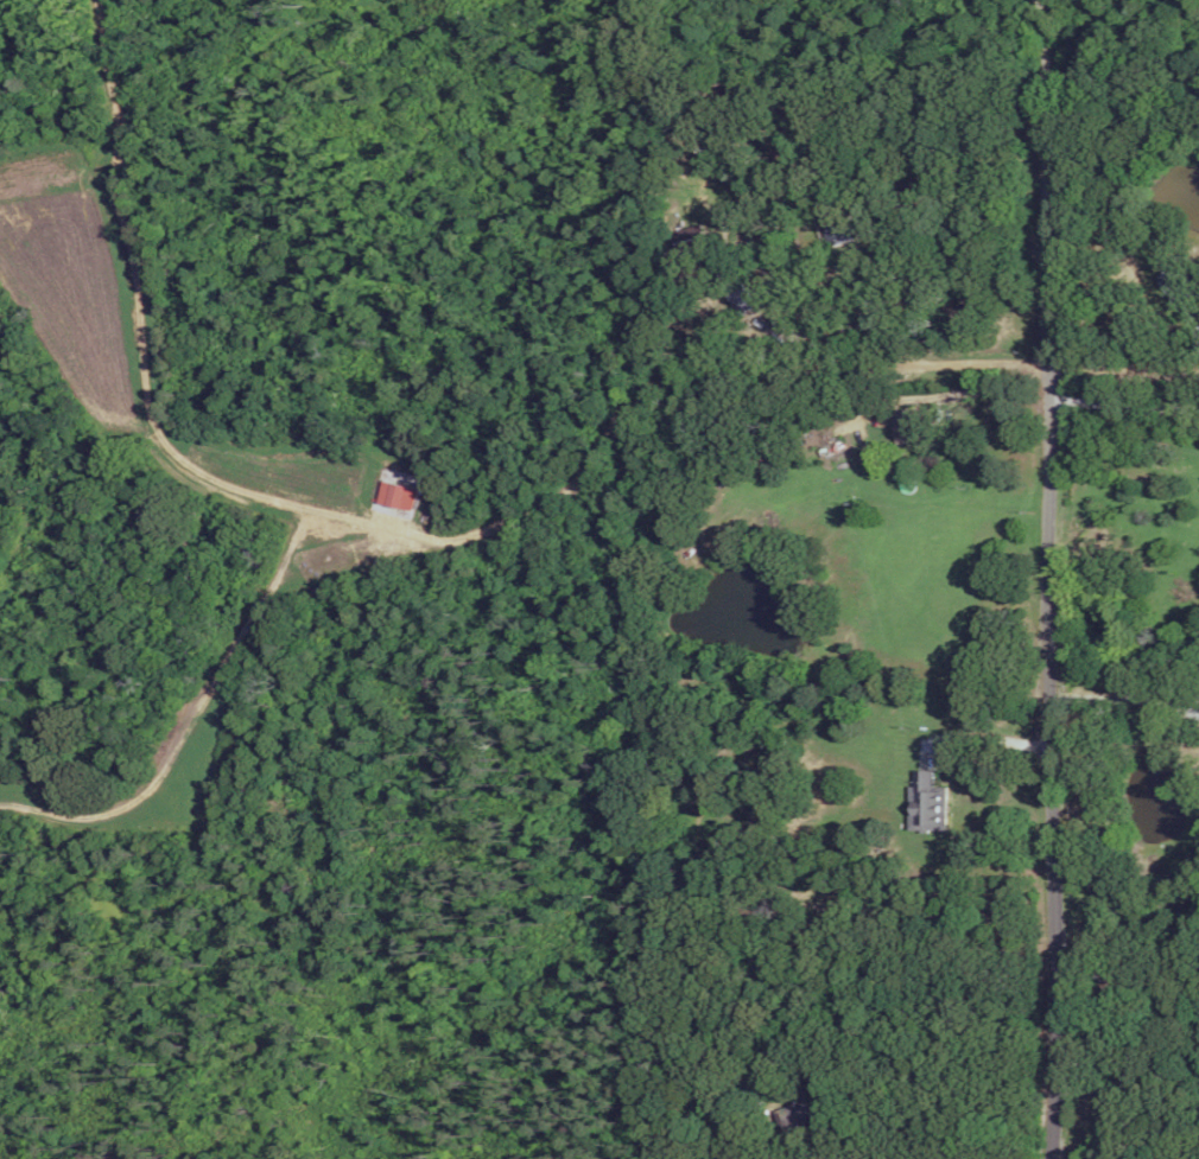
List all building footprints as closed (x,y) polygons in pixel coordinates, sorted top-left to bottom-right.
[(682,254),(710,246),(703,222),(675,231),(682,254)] [(730,296),(743,313),(757,303),(745,285),(730,296)] [(411,509),(415,486),(382,480),(378,503),(411,509)] [(910,829),(947,830),(949,785),(935,785),(935,769),(917,768),(917,784),(911,784),(910,829)] [(776,1110),(786,1131),(824,1114),(815,1093),(776,1110)]
